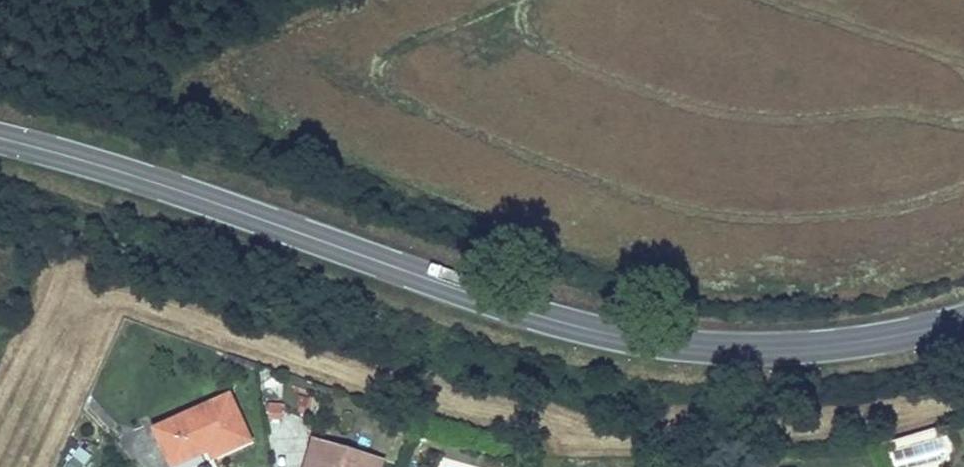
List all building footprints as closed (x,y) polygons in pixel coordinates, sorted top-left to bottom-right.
[(248,441),(228,397),(155,430),(171,466),(201,453),(199,449),(206,446),(211,458),(248,441)] [(314,442),(306,466),(380,466),(382,461),(314,442)] [(91,458),(81,448),(63,466),(82,466),(91,458)]
